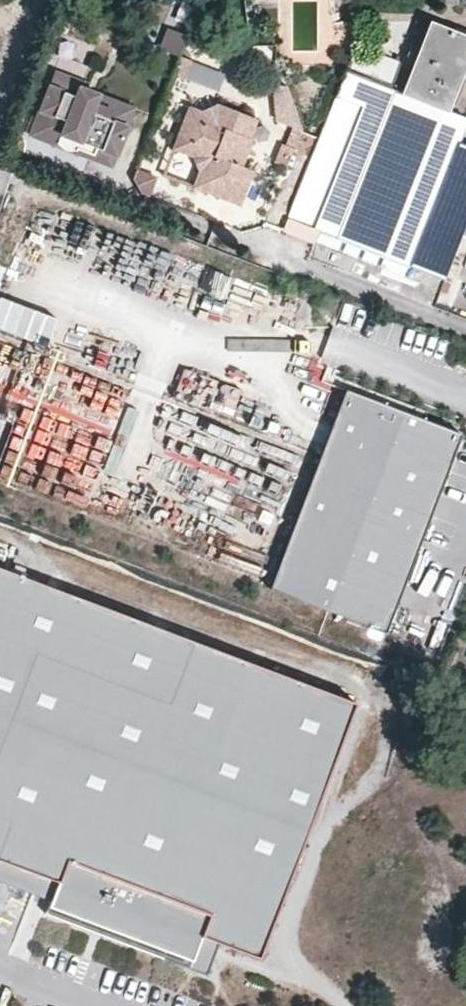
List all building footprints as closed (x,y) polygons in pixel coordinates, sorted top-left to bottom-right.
[(401,93),(447,112),(465,63),(465,38),(431,22),(401,93)] [(165,29),(158,49),(177,55),(183,34),(165,29)] [(193,65),(188,81),(217,89),(222,73),(193,65)] [(273,251),(304,262),(309,251),(316,253),(312,264),(433,311),(463,239),(465,240),(465,148),(459,145),(465,127),(465,119),(447,112),(401,93),(339,68),(273,251)] [(93,104),(130,118),(134,109),(85,91),(86,86),(54,73),(48,87),(81,100),(78,109),(89,114),(93,104)] [(74,153),(111,167),(130,118),(93,104),(89,114),(78,109),(81,100),(48,87),(30,136),(57,147),(58,145),(61,136),(78,143),(75,151),(74,153)] [(187,108),(184,116),(215,128),(223,104),(215,101),(199,111),(187,108)] [(215,128),(184,116),(173,143),(209,157),(195,191),(235,206),(250,170),(239,166),(247,149),(238,145),(242,135),(248,137),(255,116),(223,104),(215,128)] [(78,143),(61,136),(58,145),(59,147),(65,151),(75,151),(78,143)] [(209,157),(173,143),(170,152),(188,158),(194,174),(187,188),(195,191),(209,157)] [(148,194),(153,175),(137,170),(132,190),(148,194)] [(0,324),(0,328),(23,336),(33,308),(9,299),(0,324)] [(459,430),(342,387),(270,586),(385,629),(459,430)] [(0,564),(0,854),(55,875),(48,894),(43,907),(187,962),(199,930),(217,937),(257,952),(353,698),(0,564)] [(0,854),(0,876),(48,894),(55,875),(0,854)] [(199,930),(187,962),(205,969),(217,937),(199,930)]
